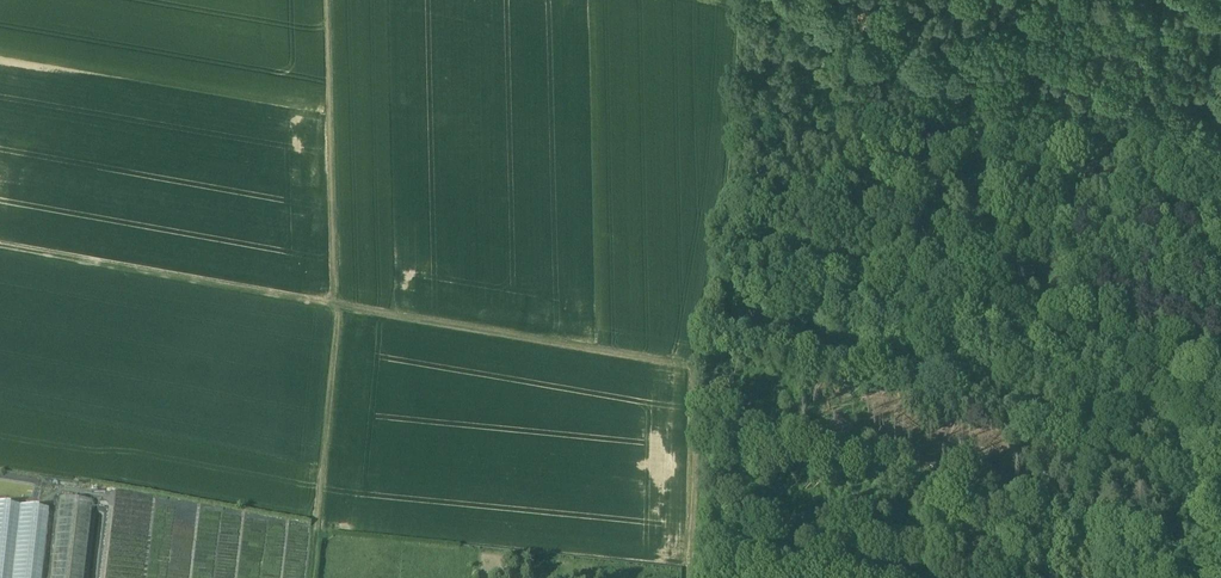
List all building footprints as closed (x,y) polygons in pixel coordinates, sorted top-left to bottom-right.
[(51,577),(84,577),(93,501),(61,497),(51,577)] [(49,507),(0,502),(0,577),(42,577),(49,507)]
